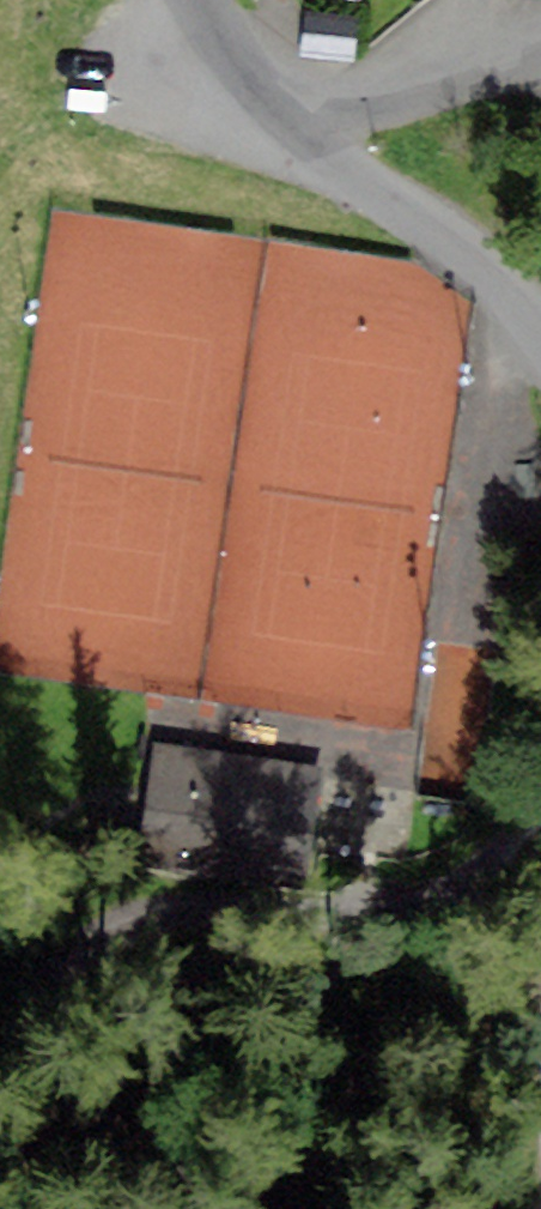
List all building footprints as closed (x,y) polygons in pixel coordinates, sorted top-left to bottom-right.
[(314,769),(158,748),(145,845),(300,866),(314,769)]
